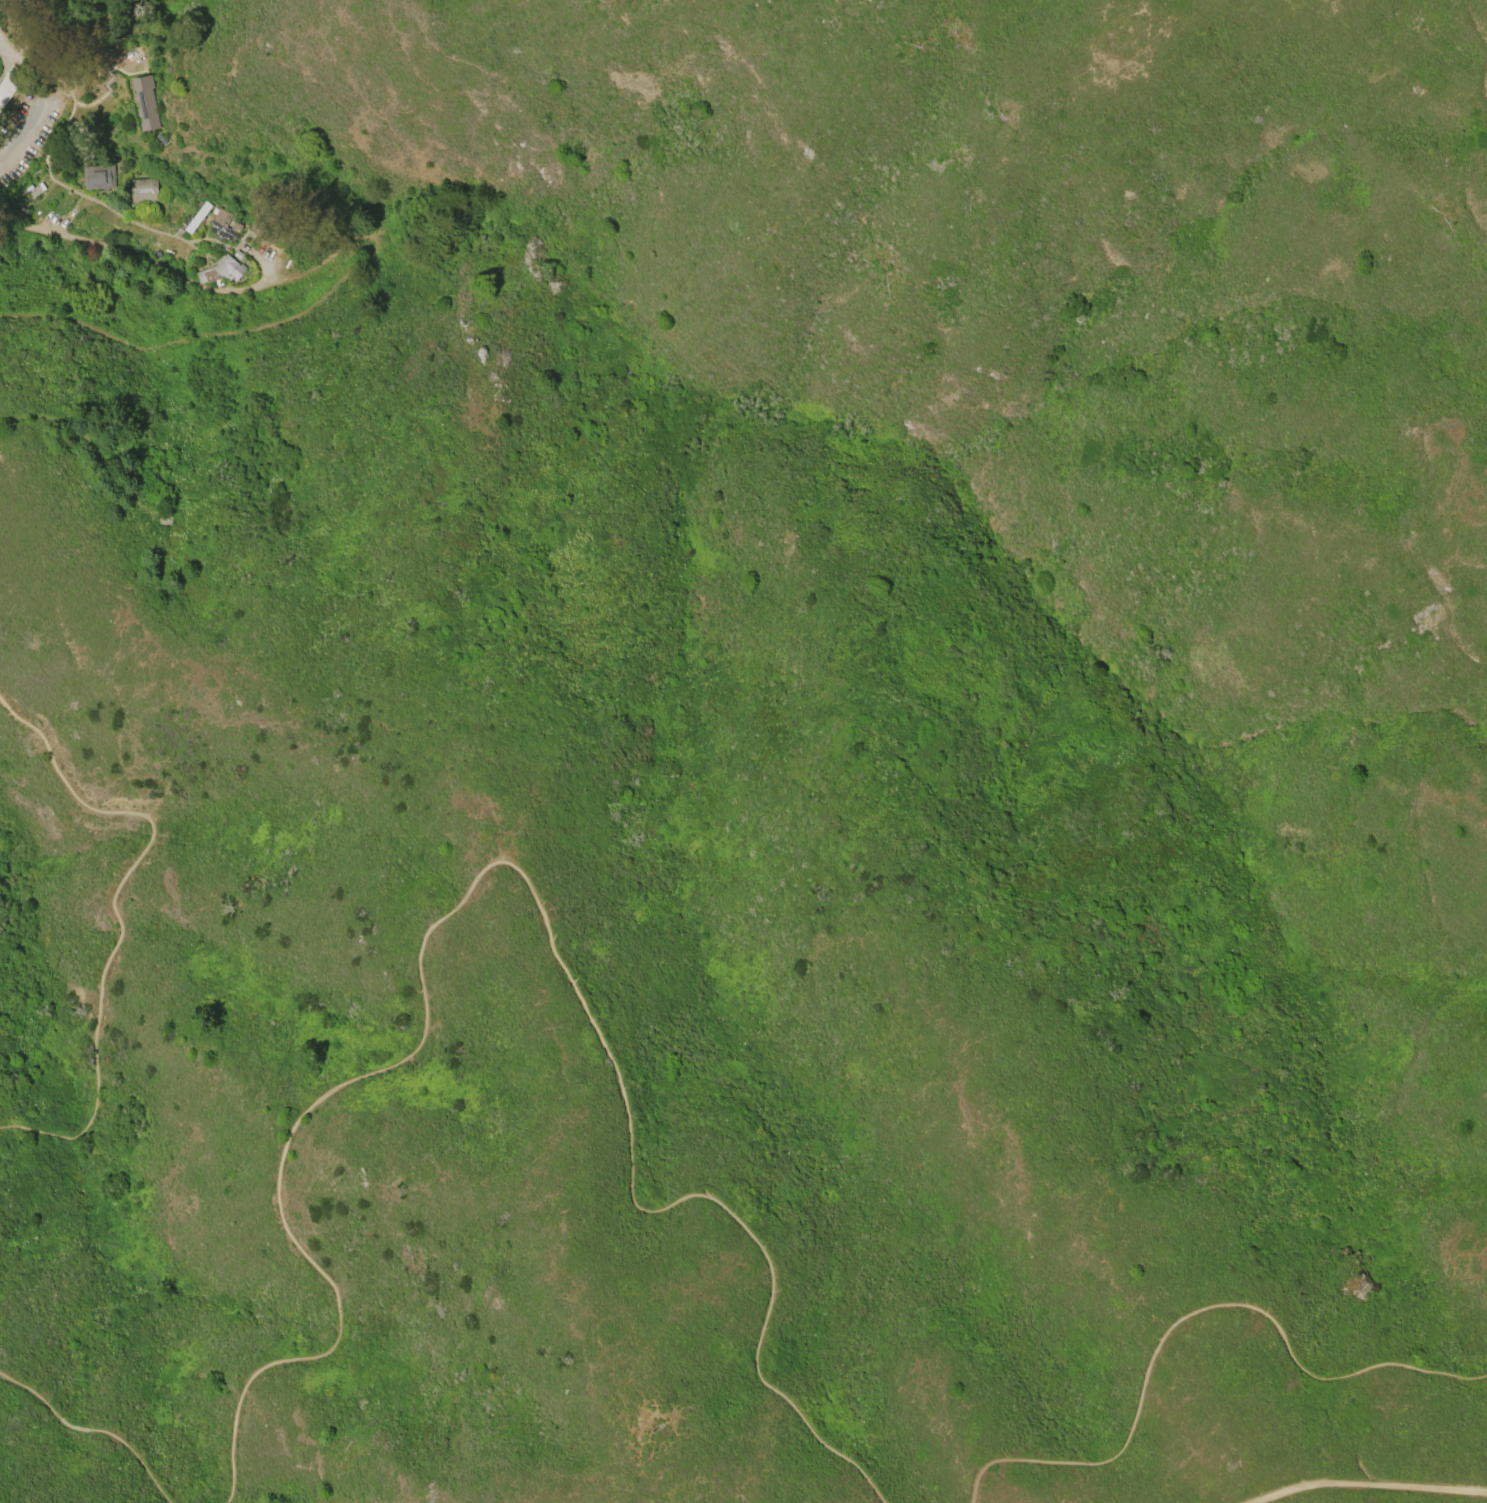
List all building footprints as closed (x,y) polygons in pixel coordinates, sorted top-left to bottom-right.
[(18,84),(4,75),(0,82),(0,111),(18,84)] [(134,80),(135,84),(132,84),(134,97),(138,96),(139,101),(136,102),(138,113),(142,112),(144,122),(140,123),(142,133),(159,129),(152,94),(149,94),(148,91),(152,90),(150,77),(134,80)] [(82,169),(84,191),(115,189),(114,167),(82,169)] [(130,179),(131,203),(157,201),(156,178),(130,179)] [(205,201),(183,229),(189,234),(211,206),(205,201)]
